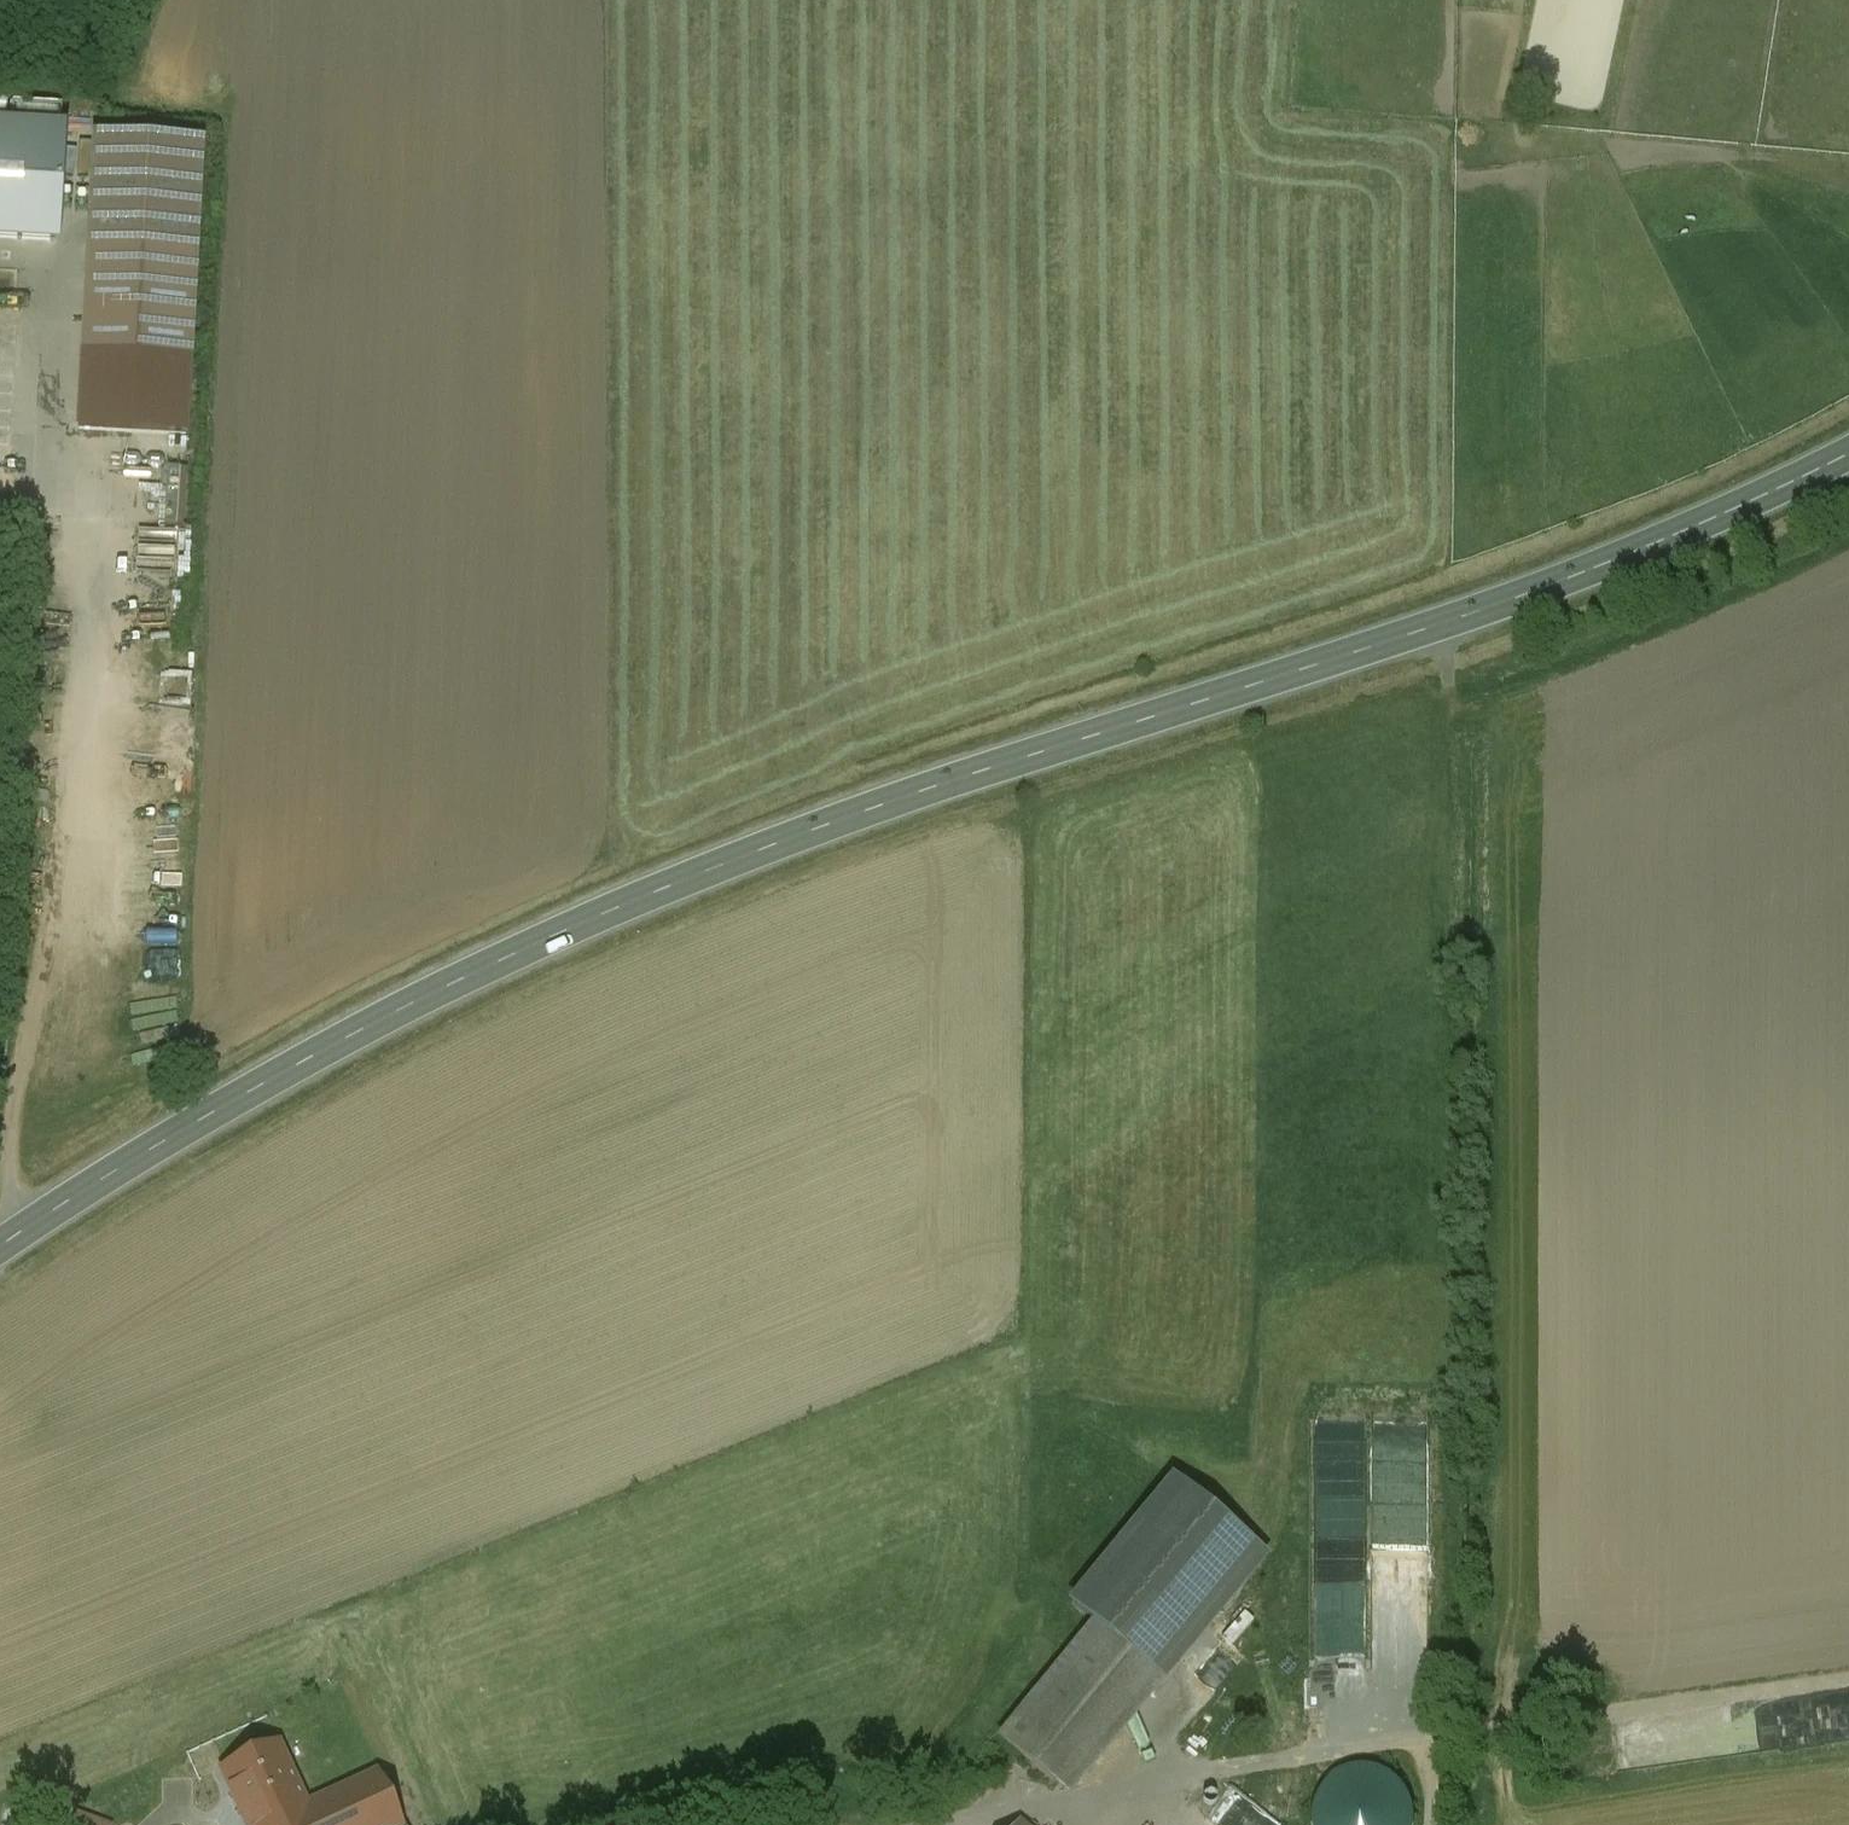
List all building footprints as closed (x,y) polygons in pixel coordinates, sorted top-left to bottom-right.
[(0,119),(0,236),(56,239),(62,123),(0,119)] [(186,432),(204,137),(94,130),(75,425),(186,432)] [(1073,1605),(1095,1623),(1002,1736),(1055,1780),(1249,1546),(1174,1484),(1073,1605)] [(1249,1546),(1055,1780),(1072,1794),(1266,1560),(1249,1546)] [(363,1780),(295,1809),(269,1748),(199,1778),(219,1824),(382,1824),(363,1780)] [(1414,1812),(1410,1798),(1402,1786),(1391,1777),(1378,1771),(1362,1768),(1345,1772),(1331,1780),(1320,1793),(1313,1808),(1312,1824),(1414,1824),(1414,1812)]
